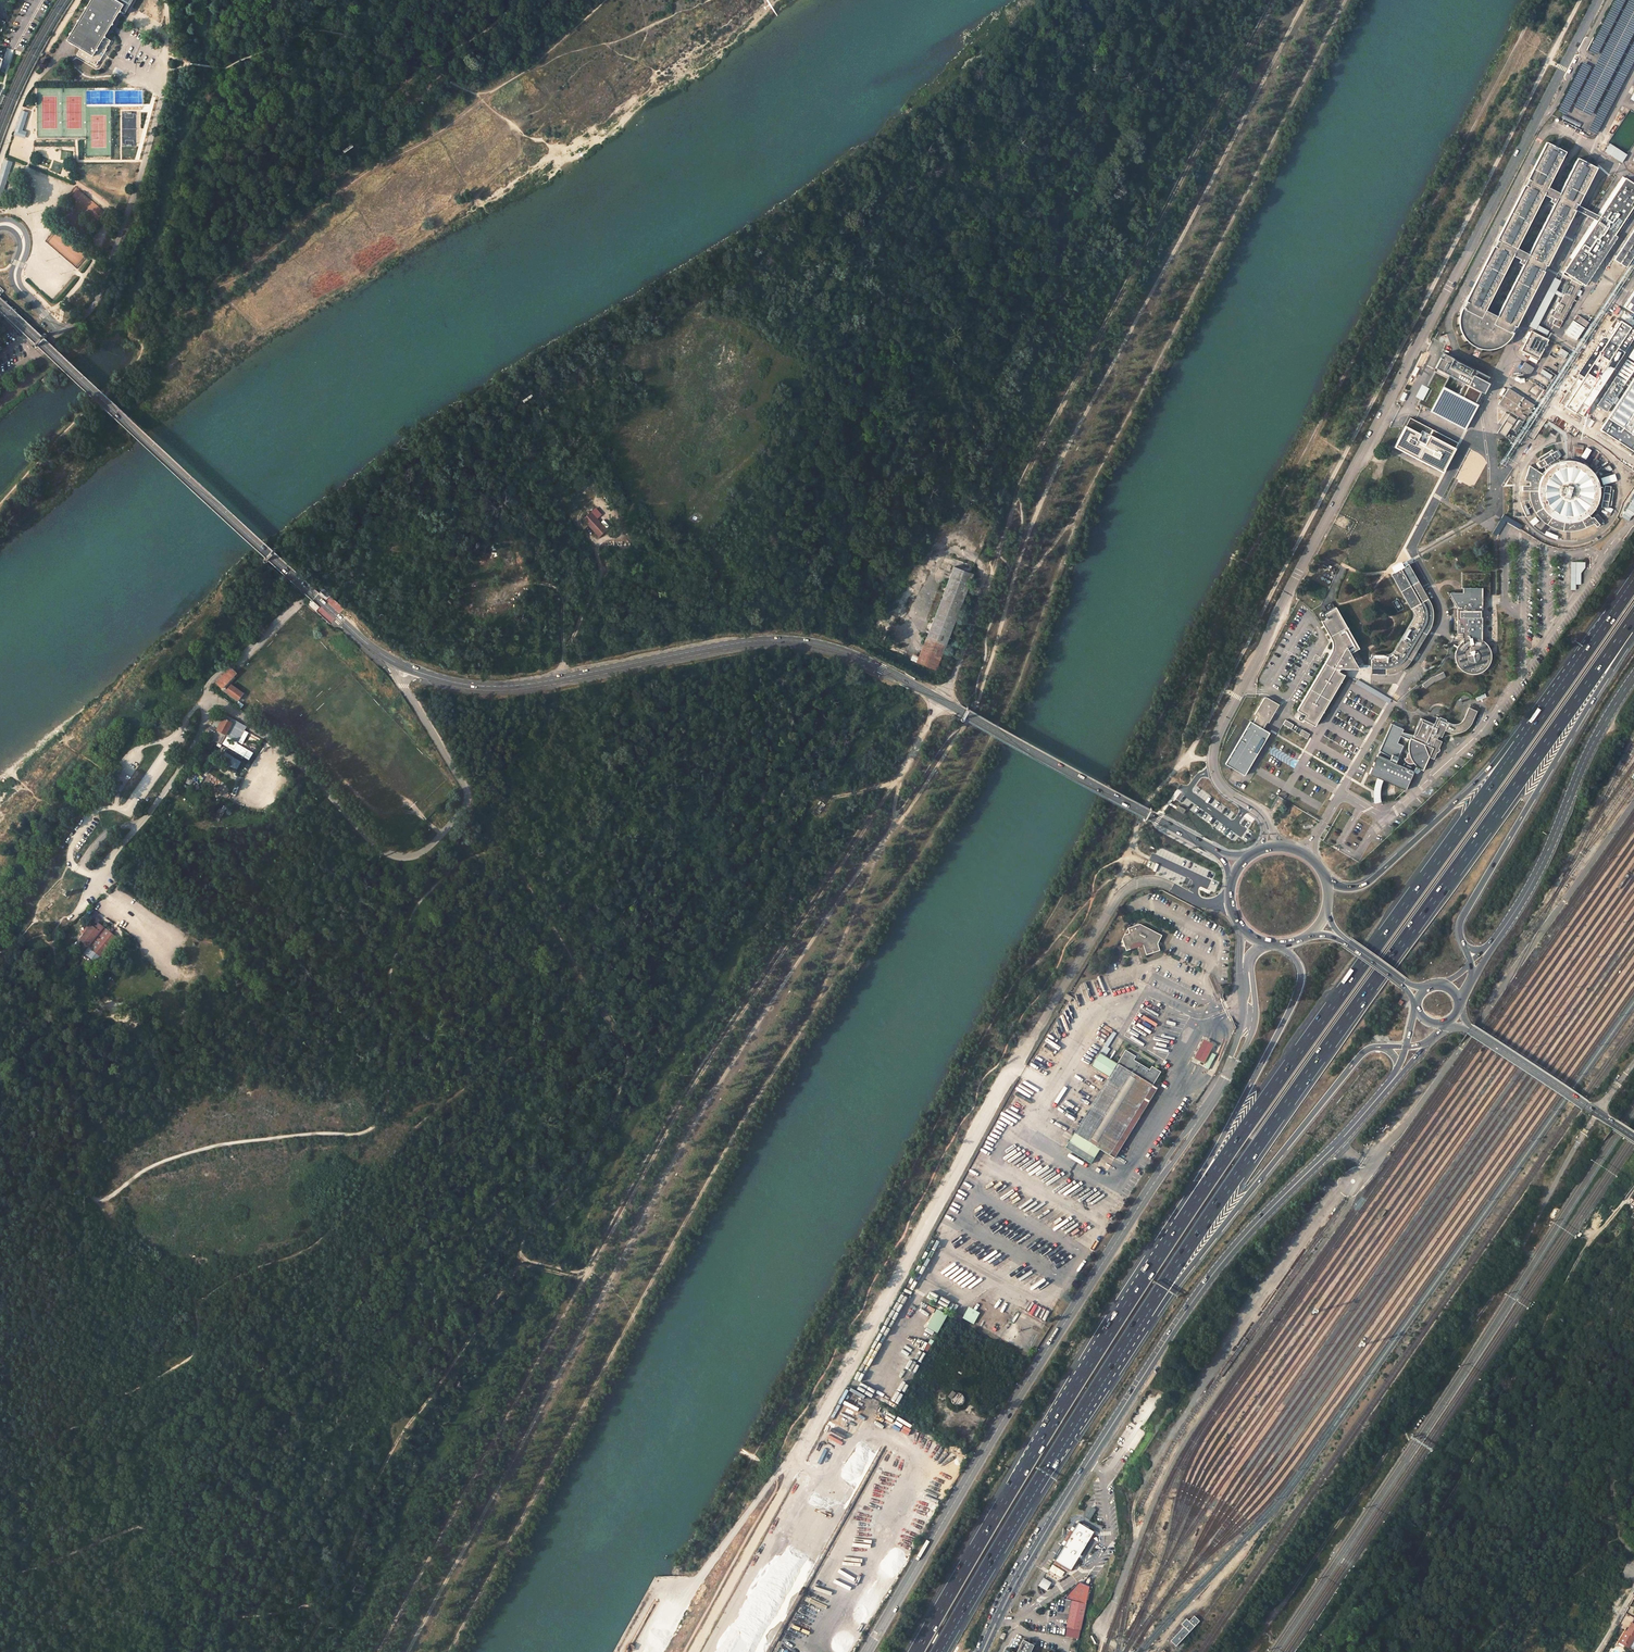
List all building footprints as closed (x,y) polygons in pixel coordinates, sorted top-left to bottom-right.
[(125,5),(116,0),(92,0),(68,40),(80,48),(77,54),(90,62),(91,61),(97,64),(111,41),(105,38),(125,5)] [(28,112),(21,110),(13,135),(24,138),(26,132),(22,130),(28,112)] [(1628,155),(1611,145),(1606,152),(1623,162),(1628,155)] [(1561,162),(1542,152),(1456,317),(1475,327),(1561,162)] [(6,160),(4,166),(11,169),(13,162),(6,160)] [(1487,334),(1573,169),(1561,162),(1475,327),(1487,334)] [(4,166),(0,178),(0,188),(5,189),(11,169),(4,166)] [(1504,344),(1592,178),(1573,169),(1487,334),(1504,344)] [(1584,285),(1621,232),(1619,230),(1633,208),(1633,185),(1621,178),(1561,274),(1571,279),(1573,280),(1584,285)] [(1610,256),(1623,264),(1633,248),(1633,219),(1610,256)] [(1552,315),(1554,316),(1566,292),(1573,280),(1571,279),(1564,291),(1552,315)] [(1554,316),(1551,322),(1555,325),(1555,326),(1560,328),(1584,285),(1573,280),(1566,292),(1554,316)] [(1622,306),(1633,314),(1633,288),(1622,306)] [(1500,347),(1504,344),(1487,334),(1475,327),(1456,317),(1456,318),(1455,323),(1456,327),(1457,331),(1458,335),(1460,339),(1463,342),(1466,346),(1470,348),(1474,350),(1478,351),(1482,352),(1487,352),(1492,351),(1495,350),(1500,347)] [(1577,317),(1575,321),(1587,328),(1590,324),(1577,317)] [(1578,342),(1587,328),(1575,321),(1573,320),(1564,332),(1578,342)] [(1548,342),(1530,333),(1521,352),(1537,361),(1548,342)] [(1562,348),(1558,354),(1565,359),(1569,353),(1562,348)] [(1489,377),(1445,354),(1443,359),(1441,358),(1435,368),(1436,368),(1426,387),(1421,384),(1415,397),(1420,399),(1417,404),(1465,429),(1479,405),(1475,403),(1481,392),(1485,394),(1490,384),(1486,382),(1489,377)] [(1422,357),(1413,374),(1416,376),(1425,359),(1422,357)] [(1597,404),(1607,411),(1633,370),(1633,362),(1628,358),(1597,404)] [(1526,362),(1522,369),(1531,375),(1535,368),(1526,362)] [(1600,429),(1616,440),(1615,442),(1619,446),(1621,443),(1633,451),(1633,378),(1600,429)] [(1510,389),(1500,405),(1525,421),(1535,405),(1510,389)] [(1429,432),(1455,446),(1457,441),(1408,416),(1403,425),(1419,433),(1417,437),(1425,440),(1429,432)] [(1391,444),(1443,472),(1456,447),(1455,446),(1429,432),(1425,440),(1417,437),(1419,433),(1403,425),(1402,424),(1391,444)] [(1530,485),(1524,485),(1524,492),(1531,492),(1531,496),(1532,500),(1533,504),(1534,508),(1536,511),(1539,515),(1541,518),(1544,521),(1548,523),(1551,526),(1555,527),(1559,529),(1563,530),(1567,531),(1571,531),(1575,530),(1579,530),(1583,528),(1587,527),(1591,525),(1594,523),(1598,526),(1601,524),(1595,516),(1593,517),(1590,514),(1594,510),(1597,505),(1598,502),(1603,503),(1602,507),(1609,509),(1609,505),(1612,506),(1615,490),(1611,490),(1612,487),(1605,486),(1605,490),(1600,489),(1599,484),(1597,478),(1594,474),(1592,472),(1588,468),(1584,465),(1581,464),(1578,463),(1573,461),(1568,461),(1565,461),(1562,462),(1559,462),(1557,459),(1561,456),(1557,451),(1555,452),(1553,449),(1539,458),(1541,461),(1539,463),(1543,468),(1547,465),(1549,469),(1547,471),(1545,473),(1530,464),(1526,480),(1530,481),(1530,485)] [(591,513),(584,519),(600,536),(606,530),(591,513)] [(1401,564),(1397,558),(1387,564),(1390,570),(1389,571),(1391,572),(1392,574),(1413,611),(1414,613),(1414,614),(1414,617),(1395,650),(1393,652),(1391,653),(1373,654),(1372,664),(1372,668),(1387,668),(1387,674),(1394,674),(1406,668),(1412,660),(1433,626),(1434,622),(1434,617),(1434,612),(1433,607),(1431,603),(1409,560),(1401,564)] [(920,656),(917,662),(936,669),(973,574),(955,567),(920,656)] [(1460,610),(1459,633),(1466,633),(1466,639),(1462,641),(1460,643),(1459,645),(1458,646),(1457,649),(1455,653),(1455,657),(1456,660),(1457,665),(1460,668),(1463,671),(1466,673),(1467,674),(1472,675),(1476,674),(1481,673),(1485,671),(1488,668),(1490,665),(1491,663),(1492,660),(1492,656),(1492,654),(1491,651),(1490,648),(1488,645),(1486,643),(1484,641),(1484,588),(1465,588),(1465,593),(1451,592),(1460,610)] [(886,613),(895,618),(898,619),(906,604),(895,598),(886,613)] [(1330,612),(1336,608),(1334,603),(1327,607),(1330,612)] [(1331,653),(1298,710),(1307,715),(1305,717),(1304,717),(1303,716),(1302,715),(1301,715),(1300,716),(1299,716),(1299,717),(1299,719),(1300,720),(1301,720),(1304,719),(1305,719),(1316,725),(1345,674),(1341,671),(1342,667),(1360,668),(1358,664),(1351,653),(1360,647),(1336,608),(1330,612),(1327,613),(1325,612),(1323,612),(1322,613),(1322,614),(1322,615),(1322,616),(1325,617),(1326,620),(1323,621),(1333,640),(1333,642),(1333,644),(1333,648),(1331,653)] [(882,610),(875,627),(887,633),(895,618),(886,613),(882,610)] [(879,635),(876,641),(883,644),(887,635),(880,632),(879,635)] [(911,659),(917,662),(920,656),(913,654),(911,659)] [(231,667),(217,683),(223,689),(238,674),(231,667)] [(244,693),(232,684),(227,691),(239,700),(244,693)] [(1251,722),(1226,763),(1245,775),(1271,733),(1264,729),(1268,722),(1270,723),(1281,704),(1270,698),(1269,697),(1268,698),(1267,698),(1266,699),(1256,715),(1258,716),(1254,724),(1251,722)] [(1410,742),(1409,746),(1409,749),(1409,752),(1407,754),(1407,757),(1404,758),(1405,761),(1393,755),(1391,760),(1378,755),(1370,774),(1407,789),(1417,767),(1423,771),(1430,756),(1434,758),(1437,752),(1438,751),(1440,750),(1440,749),(1439,748),(1442,741),(1438,739),(1439,736),(1443,737),(1446,731),(1453,733),(1457,733),(1461,732),(1467,730),(1470,726),(1472,723),(1478,711),(1470,707),(1466,715),(1463,721),(1460,723),(1456,724),(1452,723),(1447,721),(1447,719),(1441,717),(1440,718),(1438,717),(1435,724),(1422,718),(1413,736),(1414,737),(1414,739),(1412,738),(1410,742)] [(228,716),(226,720),(233,724),(226,736),(230,738),(238,743),(247,727),(228,716)] [(226,720),(225,719),(221,726),(219,729),(215,727),(214,729),(212,727),(211,728),(210,730),(207,736),(221,745),(223,741),(226,736),(233,724),(226,720)] [(1286,719),(1283,724),(1307,739),(1310,734),(1286,719)] [(289,764),(285,761),(281,766),(285,769),(289,764)] [(1179,806),(1177,810),(1184,814),(1186,810),(1179,806)] [(80,941),(92,950),(107,931),(105,928),(99,924),(95,928),(92,926),(80,941)] [(1139,945),(1143,948),(1146,957),(1160,953),(1158,947),(1164,937),(1141,925),(1129,929),(1130,934),(1125,935),(1123,941),(1128,942),(1124,948),(1126,953),(1130,951),(1132,947),(1139,945)] [(116,938),(107,931),(92,950),(101,957),(116,938)] [(88,947),(83,954),(95,963),(100,957),(88,947)] [(1070,1002),(1073,997),(1068,994),(1067,994),(1064,998),(1070,1002)] [(1214,1045),(1205,1040),(1195,1059),(1204,1064),(1214,1045)] [(1118,1064),(1100,1053),(1091,1067),(1109,1079),(1069,1143),(1095,1158),(1100,1150),(1110,1156),(1153,1086),(1162,1072),(1153,1067),(1150,1071),(1135,1060),(1137,1057),(1126,1051),(1118,1064)] [(1158,1089),(1153,1086),(1110,1156),(1115,1159),(1158,1089)] [(956,1393),(953,1391),(949,1397),(951,1398),(953,1402),(955,1404),(959,1405),(962,1405),(964,1402),(965,1398),(962,1395),(961,1394),(958,1393),(956,1393)] [(1093,1533),(1076,1523),(1053,1561),(1070,1571),(1093,1533)] [(1089,1587),(1077,1582),(1061,1599),(1070,1601),(1063,1638),(1079,1640),(1085,1605),(1089,1587)] [(1184,1627),(1173,1639),(1178,1644),(1200,1621),(1195,1616),(1190,1621),(1187,1619),(1182,1624),(1184,1627)] [(1632,1623),(1625,1635),(1624,1634),(1618,1642),(1619,1643),(1624,1646),(1628,1648),(1633,1639),(1633,1625),(1632,1623)] [(1034,1645),(1023,1639),(1017,1651),(1031,1651),(1034,1645)]
